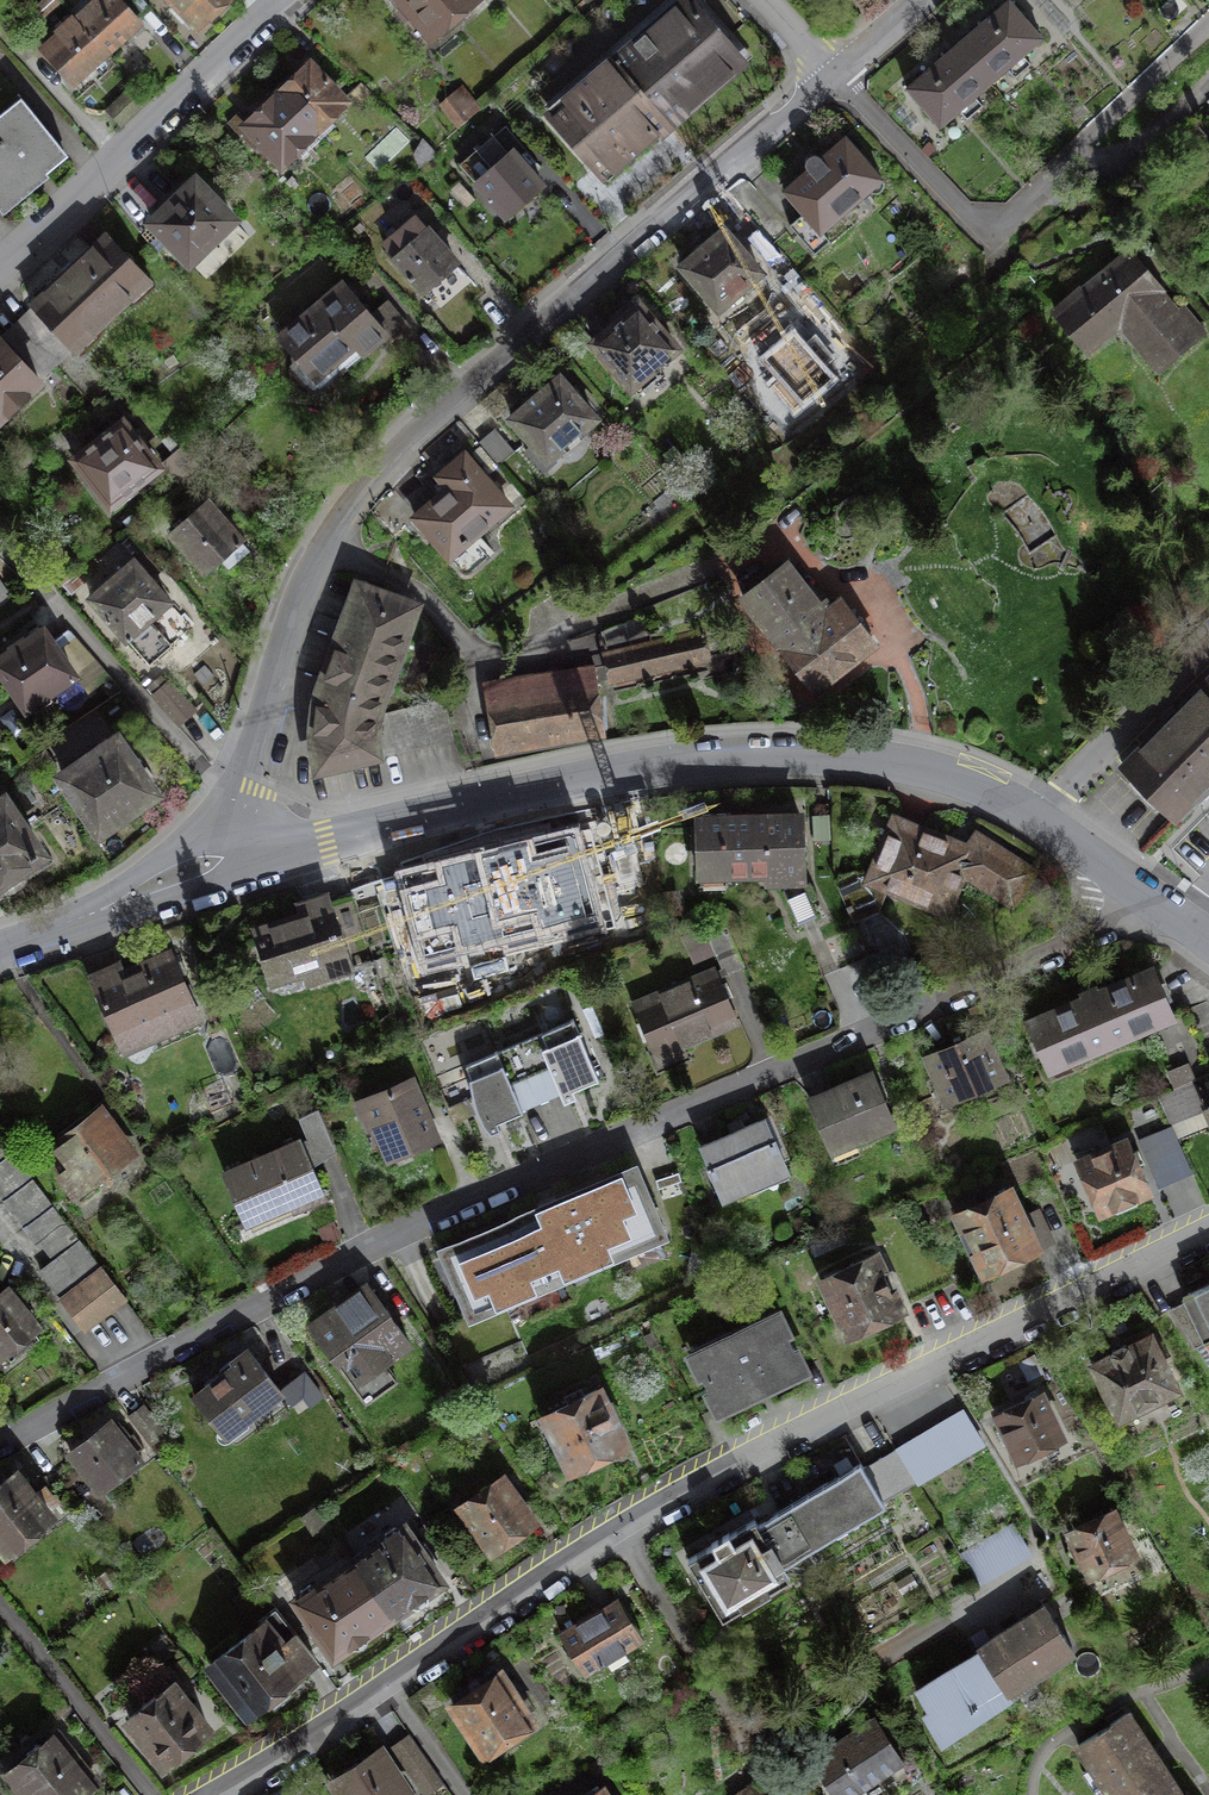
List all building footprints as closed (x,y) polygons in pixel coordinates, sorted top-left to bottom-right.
[(60,0),(59,0),(37,17),(50,34),(72,17),(60,0)] [(123,0),(108,0),(55,50),(89,86),(152,27),(123,0)] [(217,38),(255,0),(179,0),(217,38)] [(427,34),(466,0),(398,0),(427,34)] [(689,0),(683,0),(614,60),(616,62),(671,125),(743,62),(689,0)] [(1059,58),(1014,7),(921,89),(962,141),(1059,58)] [(657,137),(671,125),(616,62),(554,117),(600,170),(649,128),(657,137)] [(309,66),(279,95),(313,130),(343,101),(309,66)] [(313,130),(279,95),(248,125),(282,160),(301,141),(309,148),(320,137),(313,130)] [(459,128),(471,119),(456,100),(444,110),(459,128)] [(41,104),(0,136),(0,203),(11,216),(84,157),(41,104)] [(518,143),(503,127),(461,165),(508,217),(543,185),(527,168),(529,165),(520,155),(518,157),(511,149),(518,143)] [(881,179),(844,137),(821,158),(816,155),(810,155),(806,159),(806,163),(808,169),(784,190),(803,212),(821,232),(867,192),(871,193),(876,194),(880,193),(882,190),(883,187),(883,183),(881,179)] [(232,240),(243,229),(194,180),(151,222),(189,261),(210,240),(218,248),(229,237),(232,240)] [(746,212),(724,231),(749,260),(771,241),(746,212)] [(829,241),(821,232),(803,212),(789,225),(815,254),(829,241)] [(467,276),(428,231),(418,239),(402,221),(382,238),(398,256),(396,258),(436,304),(467,276)] [(749,260),(724,231),(682,266),(718,308),(740,289),(748,290),(758,282),(757,274),(760,272),(749,260)] [(63,276),(33,305),(73,347),(91,329),(93,331),(130,296),(128,294),(146,277),(106,236),(75,265),(73,264),(62,274),(63,276)] [(1162,286),(1131,251),(1082,294),(1080,292),(1055,314),(1086,349),(1119,320),(1160,368),(1200,333),(1178,307),(1176,309),(1158,289),(1162,286)] [(370,315),(342,282),(279,336),(315,378),(355,344),(363,354),(384,335),(391,342),(408,328),(385,302),(370,315)] [(675,348),(637,305),(593,344),(638,395),(658,377),(651,369),(675,348)] [(19,325),(46,353),(59,339),(32,313),(19,325)] [(46,353),(19,325),(6,338),(43,377),(56,364),(46,353)] [(0,340),(0,416),(38,380),(0,340)] [(594,418),(559,378),(539,395),(537,392),(524,403),(526,406),(511,419),(533,443),(525,450),(544,471),(557,460),(552,455),(594,418)] [(158,466),(122,421),(74,459),(110,504),(158,466)] [(202,469),(183,447),(163,464),(182,486),(202,469)] [(508,505),(464,455),(439,477),(442,480),(435,486),(442,494),(415,517),(466,575),(488,556),(471,537),(508,505)] [(249,550),(207,503),(172,534),(204,569),(218,556),(229,568),(249,550)] [(149,664),(191,628),(133,562),(91,598),(149,664)] [(782,566),(741,599),(816,690),(874,642),(839,601),(827,610),(812,592),(807,596),(782,566)] [(11,596),(0,581),(0,604),(11,596)] [(323,679),(381,701),(415,609),(390,599),(391,596),(358,584),(344,622),(338,620),(332,636),(337,638),(323,679)] [(744,647),(738,624),(651,645),(644,615),(600,634),(607,663),(606,663),(607,667),(609,666),(613,680),(744,647)] [(43,628),(0,657),(0,667),(27,706),(31,703),(36,711),(53,699),(47,692),(74,674),(56,649),(43,628)] [(109,676),(71,635),(56,649),(74,674),(89,693),(109,676)] [(509,679),(487,691),(496,754),(515,752),(514,740),(601,728),(593,666),(565,670),(568,689),(530,695),(527,676),(509,679)] [(323,679),(317,677),(312,692),(318,694),(313,715),(317,769),(454,737),(444,699),(385,712),(384,719),(377,719),(381,701),(323,679)] [(194,709),(169,681),(154,695),(179,723),(194,709)] [(1123,767),(1173,817),(1193,797),(1199,804),(1208,795),(1208,782),(1208,781),(1208,780),(1208,682),(1123,767)] [(153,792),(116,738),(62,775),(99,829),(153,792)] [(3,799),(0,801),(0,881),(41,853),(3,799)] [(802,882),(801,817),(727,818),(726,813),(703,813),(703,819),(699,819),(700,874),(768,872),(768,883),(783,883),(802,882)] [(1012,901),(1031,872),(977,837),(968,850),(895,819),(870,879),(889,887),(946,911),(963,871),(1012,901)] [(604,925),(579,829),(397,876),(422,972),(604,925)] [(870,879),(851,871),(836,879),(855,921),(878,912),(889,887),(870,879)] [(818,916),(802,882),(783,883),(783,892),(799,925),(818,916)] [(364,930),(353,894),(328,902),(326,896),(299,905),(303,916),(257,931),(273,981),(321,965),(324,977),(349,969),(339,939),(364,930)] [(728,927),(706,927),(723,969),(743,961),(728,927)] [(198,1018),(169,954),(123,974),(121,969),(94,981),(124,1050),(198,1018)] [(1172,1015),(1153,970),(1111,988),(1110,986),(1097,992),(1096,988),(1082,994),(1083,997),(1069,1003),(1070,1005),(1029,1023),(1048,1068),(1143,1028),(1172,1015)] [(735,1020),(714,971),(634,1005),(656,1054),(735,1020)] [(1172,1015),(1143,1028),(1147,1036),(1154,1033),(1177,1087),(1190,1081),(1208,1073),(1208,1064),(1186,1009),(1172,1015)] [(598,1078),(573,1019),(496,1051),(509,1082),(549,1066),(564,1101),(576,1096),(573,1089),(598,1078)] [(988,1048),(981,1033),(929,1055),(949,1102),(1001,1080),(992,1057),(999,1054),(995,1045),(988,1048)] [(465,1064),(470,1076),(469,1082),(470,1089),(472,1098),(475,1106),(479,1115),(484,1124),(490,1132),(500,1127),(497,1121),(522,1110),(509,1082),(496,1051),(465,1064)] [(893,1124),(872,1074),(810,1099),(831,1150),(833,1149),(839,1161),(859,1153),(854,1140),(893,1124)] [(434,1138),(409,1081),(361,1101),(371,1125),(376,1123),(390,1157),(434,1138)] [(1202,1109),(1190,1081),(1177,1087),(1158,1095),(1171,1123),(1202,1109)] [(474,1114),(468,1100),(448,1108),(454,1122),(474,1114)] [(317,1108),(298,1116),(314,1152),(333,1144),(317,1108)] [(128,1154),(99,1116),(95,1118),(89,1110),(57,1134),(60,1137),(44,1149),(61,1172),(60,1173),(76,1195),(94,1181),(93,1180),(128,1154)] [(786,1170),(764,1118),(700,1145),(722,1197),(786,1170)] [(1192,1172),(1171,1125),(1137,1139),(1158,1187),(1192,1172)] [(54,1261),(81,1241),(0,1136),(0,1190),(54,1261)] [(322,1195),(299,1141),(225,1173),(246,1221),(291,1201),(294,1207),(322,1195)] [(1126,1141),(1079,1161),(1101,1210),(1147,1190),(1126,1141)] [(662,1233),(634,1168),(443,1249),(471,1314),(662,1233)] [(1008,1191),(959,1214),(960,1217),(957,1218),(962,1228),(966,1227),(984,1268),(1035,1245),(1037,1248),(1053,1241),(1038,1208),(1020,1217),(1008,1191)] [(123,1297),(81,1241),(54,1261),(41,1271),(84,1327),(123,1297)] [(873,1254),(825,1277),(850,1332),(899,1309),(873,1254)] [(1187,1293),(1191,1299),(1170,1308),(1194,1346),(1196,1344),(1208,1366),(1208,1282),(1187,1293)] [(0,1284),(0,1355),(4,1352),(11,1360),(39,1337),(32,1329),(36,1325),(25,1311),(30,1307),(14,1287),(11,1290),(5,1291),(0,1284)] [(408,1341),(367,1285),(310,1325),(366,1402),(397,1380),(382,1360),(408,1341)] [(803,1369),(778,1315),(693,1356),(718,1409),(803,1369)] [(1173,1387),(1149,1338),(1128,1349),(1126,1344),(1112,1350),(1114,1356),(1096,1365),(1120,1413),(1173,1387)] [(456,1367),(474,1396),(531,1369),(519,1341),(456,1367)] [(280,1390),(248,1350),(232,1362),(235,1365),(195,1397),(225,1434),(280,1390)] [(622,1444),(596,1390),(535,1419),(551,1451),(563,1446),(573,1467),(622,1444)] [(1062,1436),(1041,1393),(997,1414),(1003,1427),(996,1430),(1002,1444),(1010,1440),(1019,1457),(1062,1436)] [(166,1433),(143,1404),(128,1416),(150,1445),(166,1433)] [(916,1480),(982,1441),(963,1411),(897,1451),(916,1480)] [(118,1432),(109,1421),(70,1453),(98,1488),(137,1457),(123,1439),(128,1435),(122,1428),(118,1432)] [(896,1449),(863,1469),(847,1442),(811,1459),(821,1476),(831,1470),(835,1478),(796,1502),(758,1524),(755,1519),(729,1534),(728,1532),(711,1541),(713,1544),(687,1559),(722,1617),(789,1577),(783,1565),(884,1504),(882,1501),(916,1480),(897,1451),(896,1449)] [(16,1472),(0,1484),(0,1543),(6,1551),(51,1515),(16,1472)] [(530,1520),(502,1479),(462,1507),(491,1547),(530,1520)] [(1134,1552),(1113,1509),(1069,1530),(1076,1543),(1069,1547),(1075,1560),(1083,1557),(1091,1573),(1134,1552)] [(331,1528),(322,1513),(307,1522),(316,1537),(331,1528)] [(1029,1551),(1012,1524),(962,1555),(978,1581),(1029,1551)] [(404,1526),(353,1560),(390,1615),(409,1602),(411,1604),(417,1605),(421,1605),(425,1602),(427,1599),(428,1594),(426,1590),(441,1581),(426,1559),(433,1553),(425,1541),(417,1546),(404,1526)] [(390,1615),(353,1560),(296,1598),(310,1618),(302,1623),(311,1636),(319,1631),(333,1653),(348,1643),(353,1646),(358,1646),(362,1645),(365,1643),(368,1638),(369,1634),(367,1630),(390,1615)] [(643,1639),(617,1597),(560,1632),(585,1674),(643,1639)] [(1073,1649),(1043,1604),(979,1646),(982,1649),(924,1685),(947,1723),(1007,1687),(1008,1690),(1073,1649)] [(315,1659),(274,1607),(259,1619),(262,1623),(211,1663),(248,1711),(266,1697),(273,1706),(290,1693),(283,1684),(315,1659)] [(531,1718),(500,1672),(452,1705),(483,1751),(486,1748),(491,1756),(511,1742),(506,1735),(531,1718)] [(207,1726),(172,1683),(157,1696),(154,1692),(141,1703),(144,1706),(128,1718),(163,1761),(207,1726)] [(1126,1713),(1078,1744),(1092,1765),(1094,1764),(1115,1794),(1181,1794),(1126,1713)] [(874,1717),(811,1758),(836,1794),(850,1794),(903,1761),(874,1717)] [(408,1733),(390,1746),(424,1793),(442,1780),(408,1733)] [(56,1734),(40,1746),(37,1742),(24,1753),(27,1757),(8,1772),(27,1794),(70,1794),(91,1778),(56,1734)] [(405,1794),(379,1755),(359,1768),(338,1782),(347,1794),(404,1794),(405,1794)] [(757,1783),(739,1794),(764,1794),(757,1783)]
